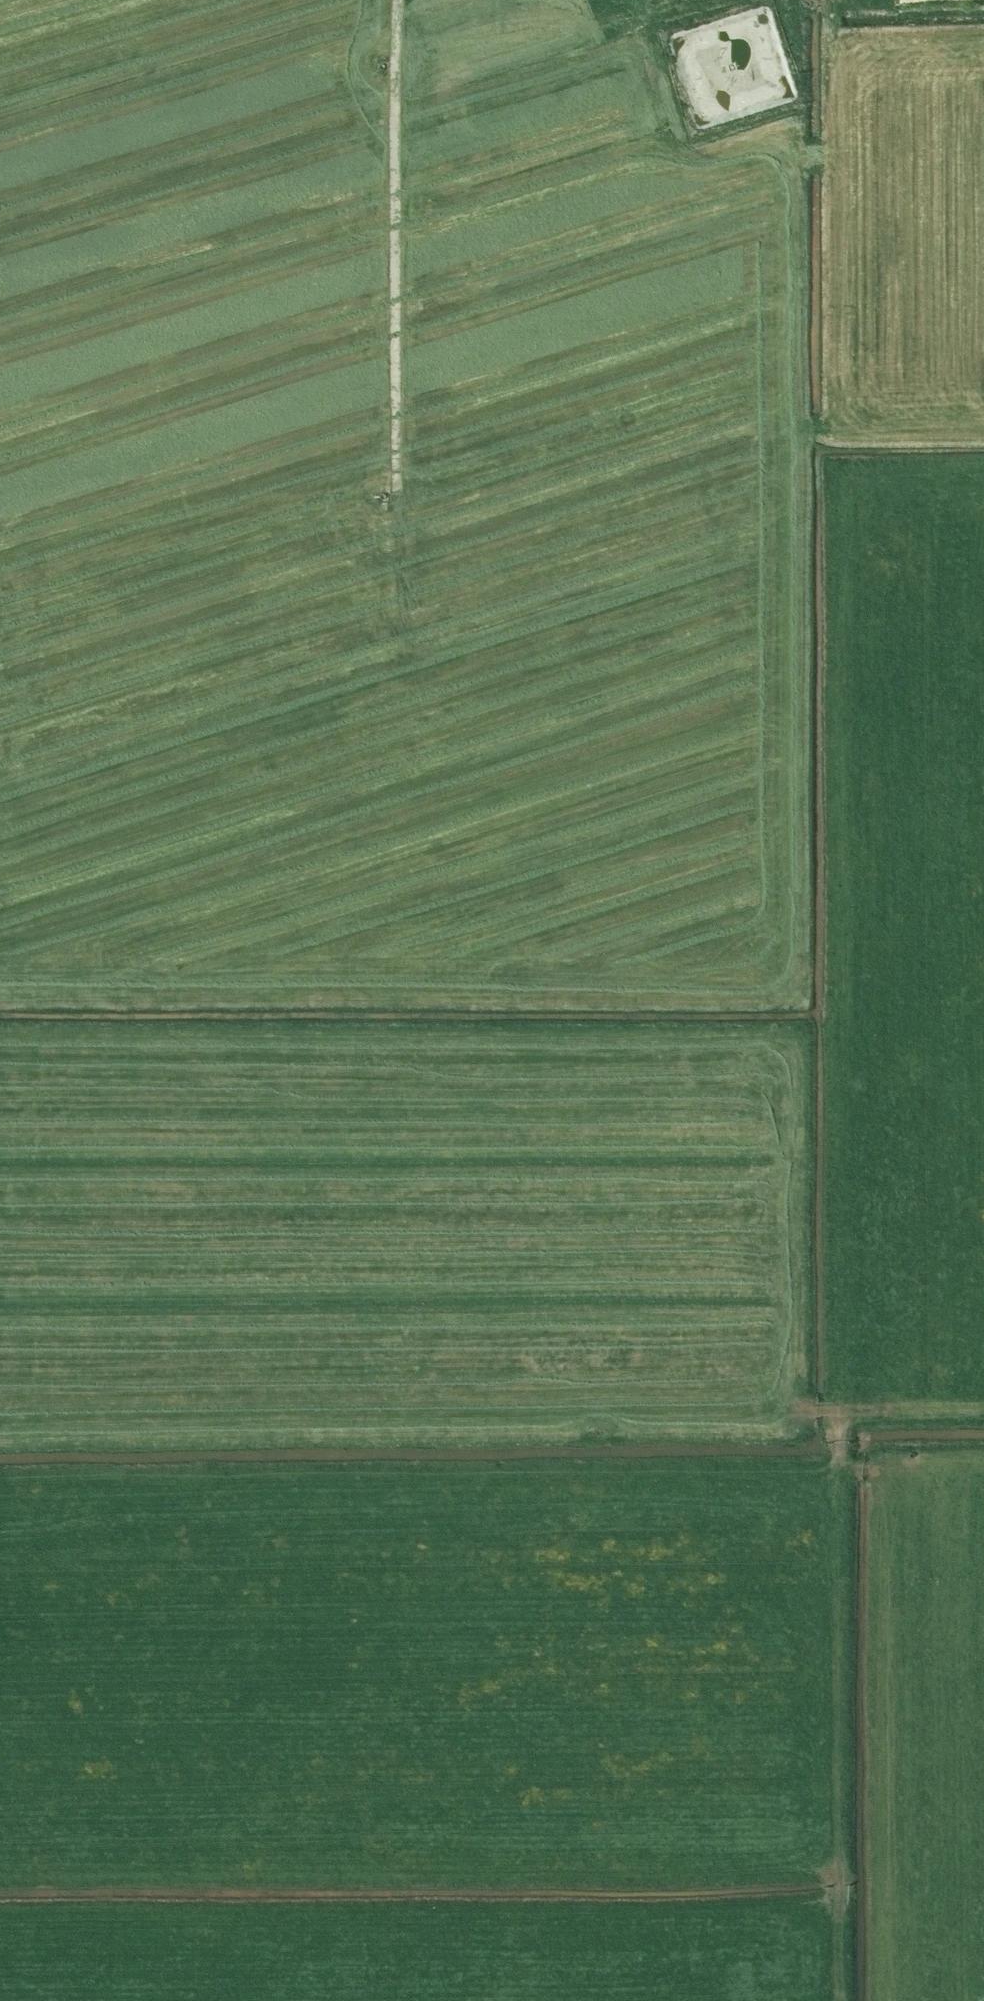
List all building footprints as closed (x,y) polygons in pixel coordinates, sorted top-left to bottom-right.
[(695,43),(699,41),(696,34),(675,44),(684,63),(701,55),(695,43)]
